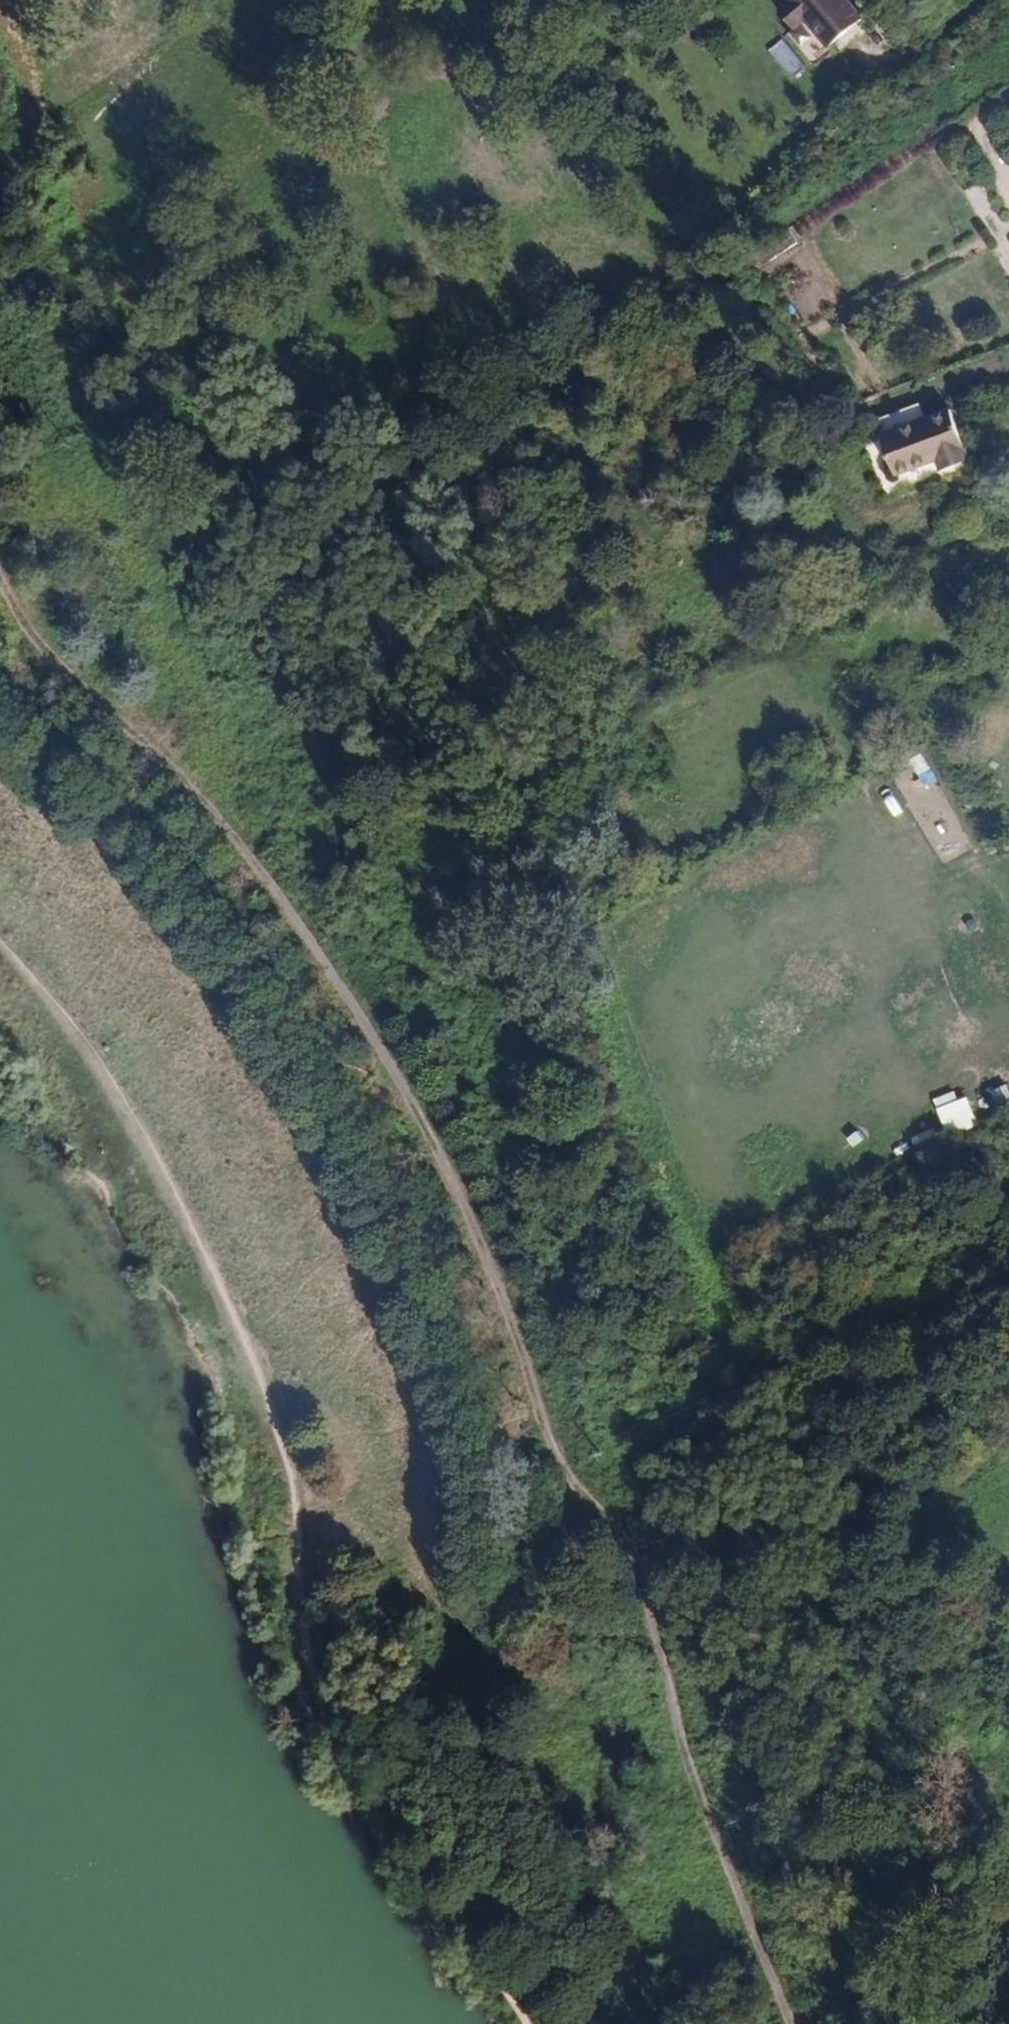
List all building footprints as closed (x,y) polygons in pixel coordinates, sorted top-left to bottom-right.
[(790,2),(814,32),(805,39),(819,58),(866,20),(850,0),(792,0),(790,2)] [(897,410),(902,423),(945,407),(940,393),(897,410)] [(945,407),(902,423),(917,461),(959,446),(963,458),(993,446),(973,397),(945,407)] [(935,1107),(947,1135),(977,1122),(965,1095),(935,1107)]
